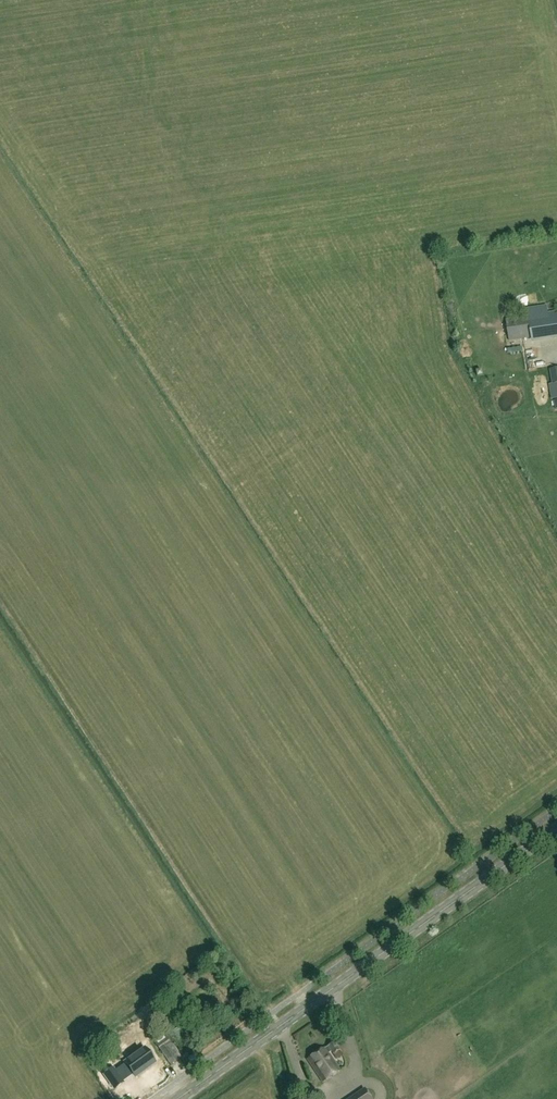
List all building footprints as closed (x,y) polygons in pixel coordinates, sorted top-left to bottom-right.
[(551,313),(516,318),(516,319),(506,320),(509,341),(520,339),(521,340),(532,338),(532,340),(556,336),(555,332),(556,332),(556,314),(552,315),(551,313)] [(480,367),(474,369),(475,376),(482,374),(480,367)] [(123,1041),(138,1033),(134,1025),(118,1034),(123,1041)] [(343,1055),(334,1042),(328,1047),(325,1049),(325,1048),(307,1060),(323,1082),(340,1071),(329,1054),(331,1052),(336,1059),(343,1055)] [(125,1063),(135,1077),(155,1063),(144,1049),(125,1063)] [(123,1082),(115,1071),(113,1069),(104,1076),(114,1090),(123,1083),(123,1082)] [(365,1088),(347,1098),(373,1098),(365,1088)]
